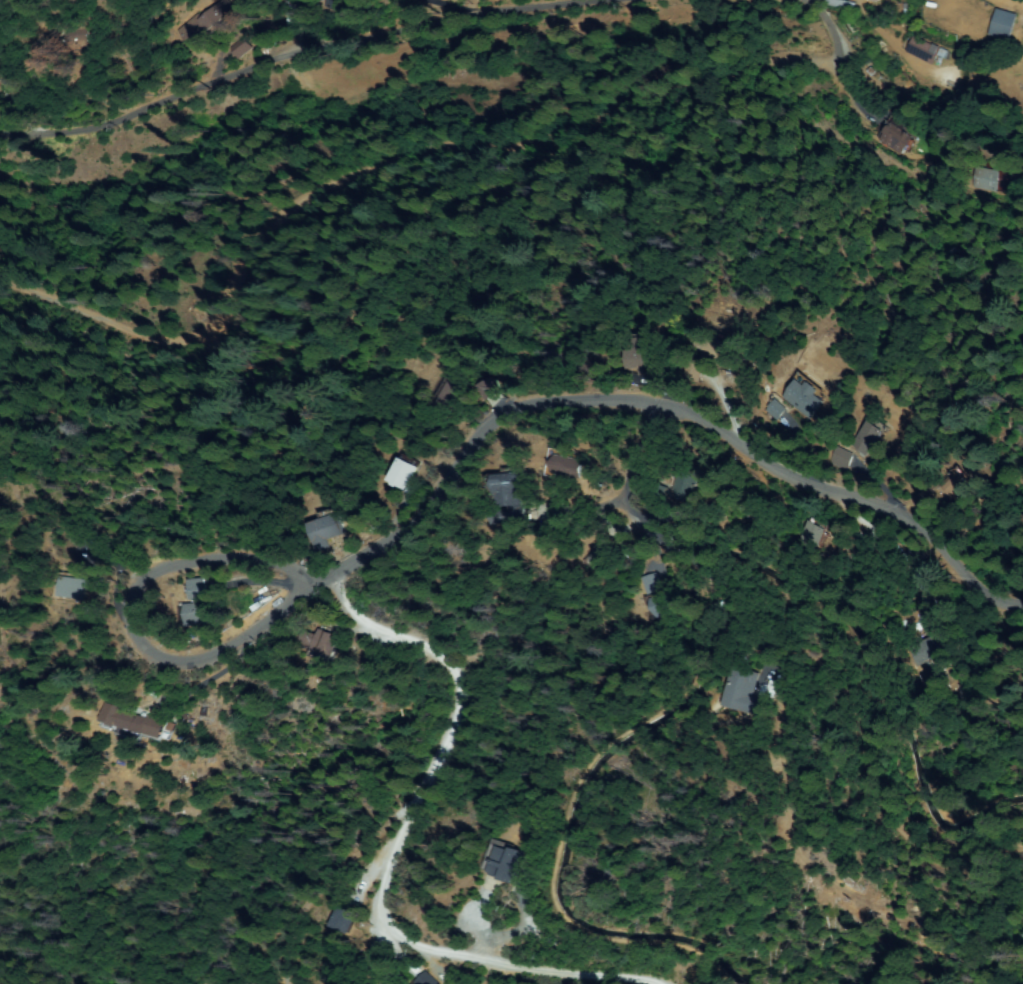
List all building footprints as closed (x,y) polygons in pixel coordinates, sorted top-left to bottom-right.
[(203,19),(226,0),(228,0),(238,12),(193,48),(179,31),(200,15),(203,19)] [(327,3),(322,0),(347,0),(341,11),(338,9),(337,12),(325,5),(327,3)] [(825,5),(826,0),(843,0),(843,2),(853,4),(852,10),(825,5)] [(1013,16),(1007,40),(991,36),(998,12),(1013,16)] [(67,37),(81,26),(93,42),(79,53),(67,37)] [(910,53),(918,36),(943,49),(935,65),(910,53)] [(235,48),(245,40),(252,48),(241,56),(235,48)] [(881,138),(893,124),(913,140),(902,154),(881,138)] [(998,173),(993,192),(973,187),(978,168),(998,173)] [(1007,200),(1009,194),(1017,196),(1015,202),(1007,200)] [(646,339),(646,352),(649,352),(649,369),(644,369),(644,376),(639,376),(639,369),(625,369),(625,352),(632,352),(632,339),(646,339)] [(467,387),(450,416),(432,406),(449,377),(467,387)] [(826,401),(808,419),(785,396),(803,378),(826,401)] [(495,382),(501,392),(487,400),(481,389),(495,382)] [(775,420),(766,409),(776,401),(785,412),(775,420)] [(777,420),(792,436),(801,428),(785,412),(777,420)] [(886,431),(865,456),(852,444),(873,420),(886,431)] [(851,456),(845,466),(830,458),(835,447),(851,456)] [(582,460),(580,477),(554,474),(556,457),(582,460)] [(402,458),(416,466),(402,490),(388,481),(402,458)] [(957,469),(971,486),(954,500),(940,483),(957,469)] [(690,504),(666,495),(663,505),(652,501),(658,486),(673,492),(681,471),(700,478),(690,504)] [(495,476),(518,472),(525,520),(496,525),(494,513),(512,510),(512,506),(503,508),(501,497),(499,498),(495,476)] [(307,526),(337,515),(344,535),(323,542),(325,548),(316,551),(307,526)] [(826,529),(811,551),(799,543),(813,521),(826,529)] [(966,547),(955,534),(964,526),(975,538),(966,547)] [(603,572),(588,562),(602,540),(617,550),(603,572)] [(64,576),(86,581),(81,601),(60,596),(64,576)] [(644,580),(656,576),(660,590),(649,594),(644,580)] [(191,582),(206,581),(207,598),(192,599),(191,582)] [(650,602),(669,595),(676,613),(657,620),(650,602)] [(187,606),(214,606),(214,624),(187,624),(187,606)] [(317,630),(338,638),(331,658),(310,650),(311,646),(301,643),(304,633),(315,637),(317,630)] [(946,656),(918,669),(909,648),(937,636),(946,656)] [(749,698),(762,702),(758,717),(722,707),(732,668),(756,674),(749,698)] [(120,732),(100,725),(106,705),(165,724),(160,741),(141,735),(138,743),(118,737),(120,732)] [(489,873),(498,848),(510,852),(512,849),(524,854),(514,882),(489,873)] [(339,909),(354,918),(345,934),(330,925),(339,909)] [(423,975),(434,983),(417,983),(416,983),(423,975)]
